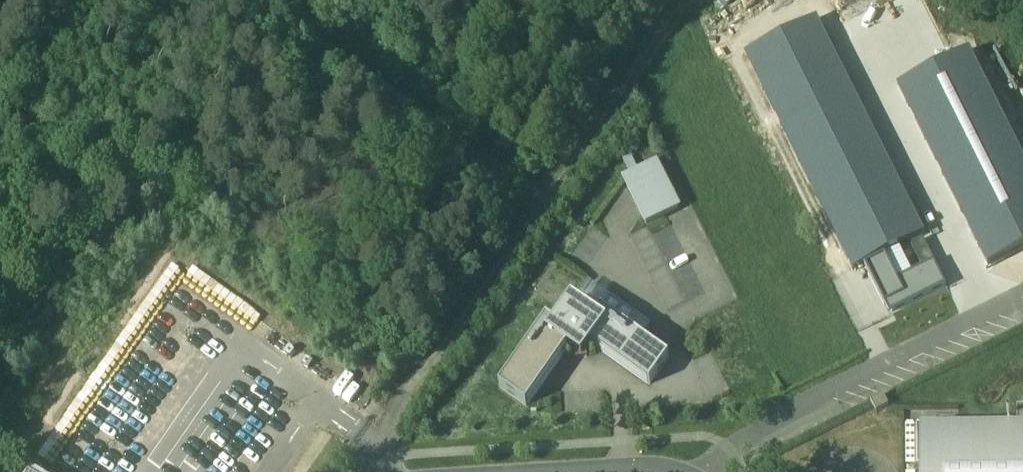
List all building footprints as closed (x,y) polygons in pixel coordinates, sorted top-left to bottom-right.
[(818,24),(746,59),(852,272),(865,266),(885,256),(924,237),(818,24)] [(989,267),(1022,250),(1022,162),(968,54),(899,89),(989,267)] [(997,80),(1022,96),(1022,80),(1004,69),(997,80)] [(659,167),(625,182),(646,227),(679,212),(659,167)] [(885,256),(865,266),(886,308),(888,307),(906,298),(898,283),(885,256)] [(947,289),(934,264),(898,283),(906,298),(888,307),(893,316),(947,289)] [(651,328),(611,300),(597,320),(573,303),(557,326),(550,321),(503,389),(529,408),(567,353),(582,363),(592,349),(649,388),(668,360),(641,341),(651,328)] [(883,397),(871,403),(876,414),(889,407),(883,397)] [(920,433),(921,471),(1022,471),(1022,432),(1018,432),(920,433)]
